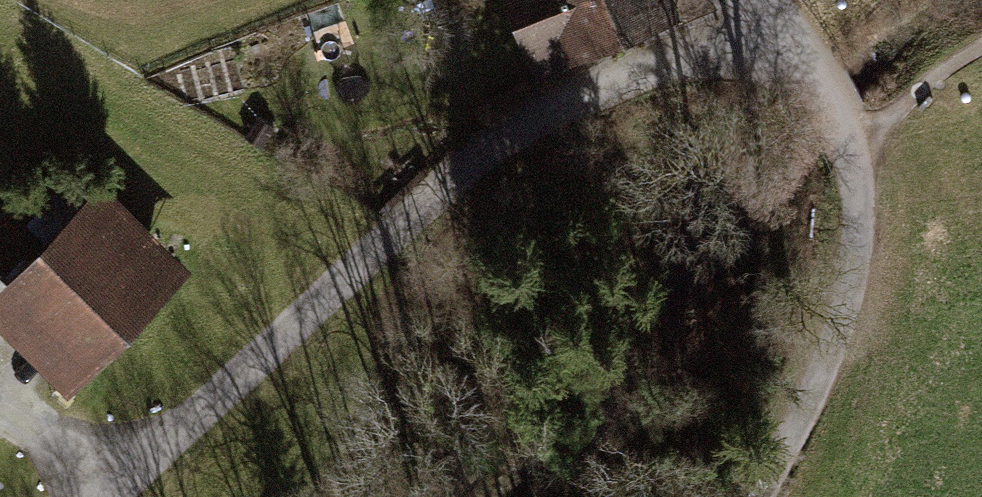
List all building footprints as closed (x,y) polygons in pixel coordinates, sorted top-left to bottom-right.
[(531,76),(711,9),(708,0),(502,0),(531,76)] [(0,290),(0,316),(75,390),(187,278),(99,191),(0,290)]
